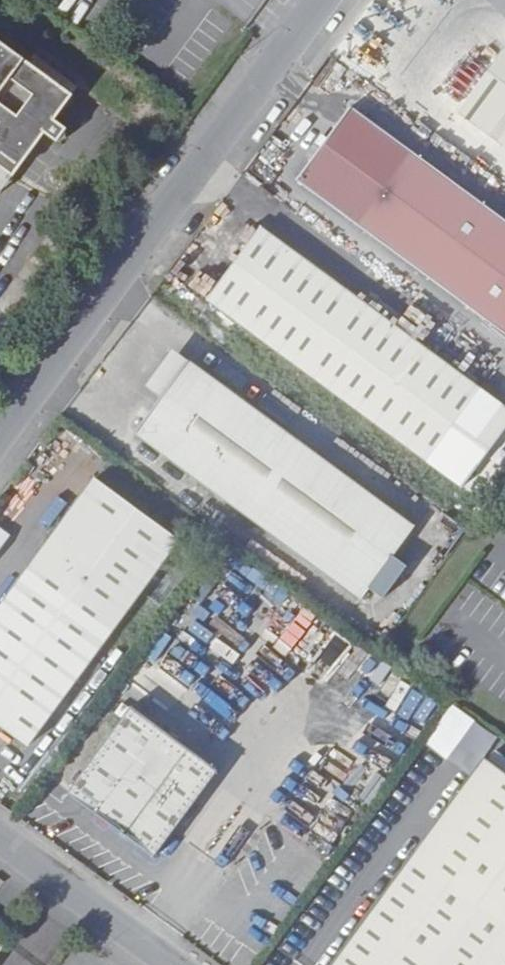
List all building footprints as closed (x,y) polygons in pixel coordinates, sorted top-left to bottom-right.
[(0,165),(31,121),(44,130),(53,118),(42,109),(60,85),(15,52),(0,42),(0,165)] [(456,109),(504,144),(504,42),(456,109)] [(19,43),(15,52),(60,85),(64,75),(19,43)] [(294,177),(504,333),(504,221),(349,107),(294,177)] [(204,298),(459,488),(504,426),(504,411),(257,226),(204,298)] [(144,386),(161,398),(188,360),(172,348),(144,386)] [(188,360),(161,398),(134,435),(359,598),(368,588),(382,597),(405,566),(393,557),(415,526),(188,360)] [(0,611),(0,724),(30,746),(182,541),(97,480),(0,611)] [(207,720),(168,692),(155,708),(195,736),(207,720)] [(460,741),(473,718),(451,704),(441,720),(453,727),(449,734),(460,741)] [(135,708),(71,794),(158,858),(222,772),(135,708)] [(483,765),(336,964),(504,964),(504,781),(483,765)]
